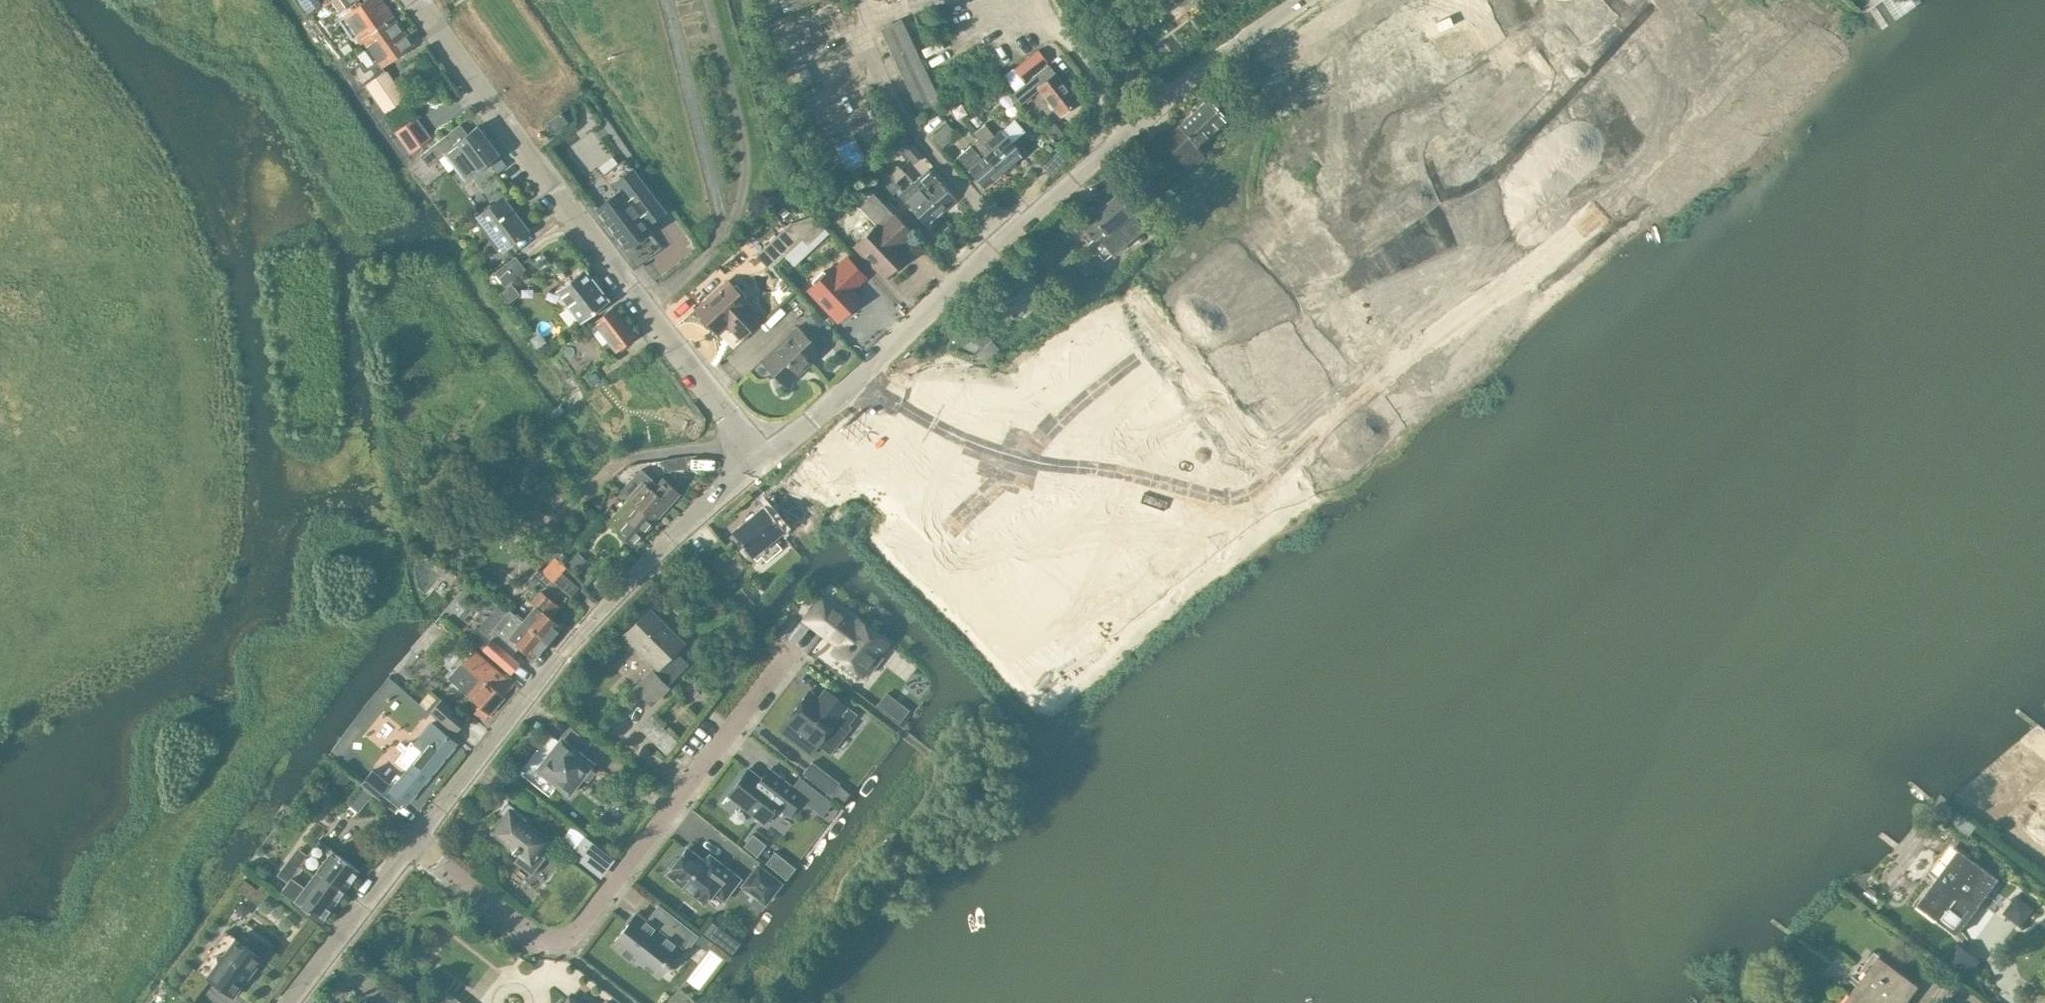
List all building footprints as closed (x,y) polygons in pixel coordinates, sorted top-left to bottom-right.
[(308,11),(320,3),(318,0),(301,0),(308,11)] [(332,1),(339,11),(355,0),(334,0),(332,1)] [(339,18),(353,38),(355,36),(368,27),(372,32),(393,17),(382,0),(381,0),(365,0),(354,7),(339,18)] [(815,0),(783,0),(789,12),(815,0)] [(1439,32),(1453,25),(1449,16),(1435,22),(1439,32)] [(368,27),(355,36),(362,47),(367,44),(381,66),(413,44),(394,17),(372,32),(368,27)] [(921,115),(942,104),(901,18),(880,28),(921,115)] [(1652,49),(1635,68),(1668,100),(1685,82),(1696,92),(1713,74),(1676,38),(1664,51),(1661,47),(1656,52),(1652,49)] [(1037,51),(1014,70),(1023,80),(1046,62),(1037,51)] [(1054,72),(1048,65),(1012,93),(1021,103),(1037,89),(1059,117),(1078,101),(1055,71),(1054,72)] [(366,84),(385,111),(405,97),(387,70),(366,84)] [(1189,171),(1205,155),(1197,145),(1228,118),(1208,97),(1162,140),(1189,171)] [(1623,120),(1601,99),(1577,124),(1599,145),(1589,155),(1614,179),(1629,163),(1626,160),(1638,147),(1648,157),(1657,148),(1658,148),(1662,144),(1630,113),(1623,120)] [(560,112),(544,124),(551,133),(567,122),(560,112)] [(941,147),(956,134),(947,123),(932,136),(941,147)] [(986,158),(1001,175),(1024,155),(1001,128),(993,134),(984,123),(974,132),(979,138),(978,138),(990,153),(986,158)] [(459,124),(420,154),(428,165),(445,152),(466,179),(499,154),(477,124),(466,132),(459,124)] [(906,135),(897,143),(913,161),(922,153),(906,135)] [(984,190),(1001,175),(986,158),(990,153),(978,138),(971,144),(970,144),(956,156),(984,190)] [(1576,164),(1531,169),(1534,197),(1566,193),(1580,207),(1602,228),(1603,227),(1599,223),(1616,205),(1620,209),(1621,208),(1576,164)] [(913,181),(941,212),(956,199),(927,168),(913,181)] [(618,192),(597,208),(626,246),(647,230),(642,223),(645,221),(647,223),(663,211),(631,170),(615,182),(624,193),(621,195),(618,192)] [(926,227),(941,212),(913,181),(898,196),(926,227)] [(904,240),(911,233),(869,188),(854,202),(876,225),(854,246),(883,277),(889,272),(892,274),(906,261),(903,258),(910,252),(898,240),(901,237),(904,240)] [(1132,210),(1116,192),(1091,214),(1089,211),(1078,221),(1094,239),(1099,235),(1114,252),(1144,226),(1131,211),(1132,210)] [(530,229),(502,193),(475,214),(503,250),(530,229)] [(1395,194),(1352,213),(1360,231),(1374,225),(1387,256),(1433,236),(1421,210),(1404,218),(1400,209),(1401,208),(1395,194)] [(791,223),(783,230),(796,244),(802,239),(807,244),(824,228),(812,215),(791,223)] [(796,244),(783,230),(756,255),(769,269),(796,244)] [(513,253),(496,266),(505,277),(521,264),(513,253)] [(865,277),(847,257),(833,270),(831,268),(825,273),(823,271),(811,281),(814,284),(808,290),(837,321),(843,315),(846,318),(857,307),(855,304),(861,299),(851,288),(854,285),(854,286),(865,277)] [(580,322),(609,300),(584,267),(555,289),(580,322)] [(732,287),(727,281),(696,309),(701,315),(698,318),(709,330),(712,327),(717,333),(728,323),(731,326),(730,327),(739,337),(759,320),(746,306),(749,304),(743,298),(746,296),(735,284),(732,287)] [(615,350),(637,333),(614,303),(591,320),(615,350)] [(813,309),(804,318),(812,327),(822,318),(813,309)] [(1136,317),(1051,354),(1066,387),(1116,365),(1117,368),(1134,361),(1132,357),(1150,349),(1136,317)] [(786,388),(823,352),(797,324),(759,359),(786,388)] [(959,346),(969,337),(960,328),(951,337),(959,346)] [(1255,457),(1224,483),(1245,508),(1256,500),(1257,501),(1262,498),(1261,496),(1276,483),(1279,486),(1308,463),(1274,421),(1245,445),(1255,457)] [(662,459),(664,471),(688,468),(686,456),(662,459)] [(628,497),(655,522),(670,506),(670,505),(680,494),(662,477),(656,483),(649,477),(645,482),(643,480),(628,497)] [(633,547),(655,522),(628,497),(605,521),(633,547)] [(762,506),(742,522),(741,522),(742,523),(731,531),(751,556),(782,530),(762,506)] [(578,552),(568,563),(579,573),(589,563),(578,552)] [(548,577),(549,578),(568,595),(570,597),(579,587),(555,566),(546,576),(548,577)] [(531,606),(520,619),(522,621),(521,622),(545,643),(560,626),(548,616),(567,594),(549,578),(548,577),(526,602),(531,606)] [(858,620),(856,623),(822,597),(805,619),(825,635),(827,633),(840,643),(833,652),(861,673),(864,670),(868,674),(881,657),(877,653),(885,642),(858,620)] [(651,670),(635,687),(651,703),(667,687),(665,684),(685,663),(673,652),(682,643),(648,610),(625,634),(658,667),(653,672),(651,670)] [(510,611),(491,632),(512,651),(517,645),(533,658),(545,643),(521,622),(522,621),(520,619),(510,611)] [(478,626),(469,636),(482,647),(511,673),(519,663),(491,638),(478,626)] [(483,721),(514,684),(474,650),(453,672),(453,683),(479,707),(474,713),(483,721)] [(803,698),(785,721),(817,746),(818,744),(830,753),(850,726),(848,725),(857,714),(844,704),(830,693),(825,689),(818,699),(814,696),(808,691),(803,698)] [(429,711),(454,733),(466,720),(441,698),(429,711)] [(360,785),(396,814),(404,804),(406,806),(458,743),(431,721),(413,744),(415,745),(399,765),(405,769),(392,785),(373,770),(360,785)] [(548,733),(518,772),(549,795),(557,785),(568,794),(577,782),(575,780),(588,763),(580,756),(590,743),(569,726),(558,739),(557,740),(548,733)] [(811,761),(803,772),(830,793),(838,782),(811,761)] [(748,769),(728,794),(764,822),(776,806),(787,815),(801,797),(822,814),(831,802),(800,778),(793,786),(769,768),(768,769),(773,773),(767,781),(765,779),(761,779),(748,769)] [(337,770),(332,777),(343,786),(348,779),(337,770)] [(537,851),(547,839),(525,822),(529,817),(507,801),(499,811),(504,815),(491,831),(513,848),(511,850),(514,853),(516,850),(520,853),(514,861),(531,874),(544,857),(537,851)] [(585,856),(594,843),(584,835),(583,836),(584,836),(575,848),(574,848),(585,856)] [(317,870),(332,849),(318,839),(292,876),(291,875),(279,891),(322,922),(345,891),(317,870)] [(696,857),(689,852),(690,851),(686,848),(678,859),(676,857),(668,867),(670,869),(667,873),(704,902),(705,901),(701,898),(709,888),(723,899),(739,878),(709,855),(704,861),(696,856),(696,857)] [(317,870),(345,891),(360,870),(332,849),(317,870)] [(1959,850),(1920,902),(1960,931),(1969,918),(1981,903),(1980,902),(1981,901),(1998,878),(1959,850)] [(764,902),(780,883),(757,866),(742,885),(764,902)] [(697,935),(658,905),(646,921),(636,913),(611,945),(636,963),(638,960),(658,975),(679,948),(684,952),(697,935)] [(244,982),(249,976),(248,975),(262,958),(226,930),(197,969),(233,996),(244,982)] [(1964,948),(1949,968),(1966,980),(1980,960),(1964,948)] [(1918,985),(1879,956),(1844,1002),(1905,1002),(1918,985)]
